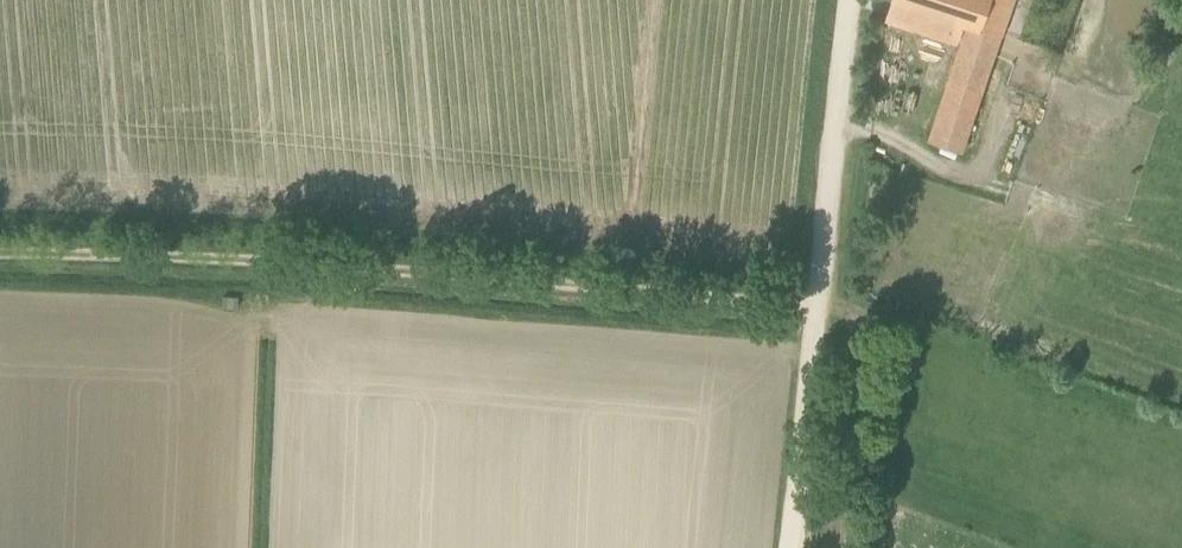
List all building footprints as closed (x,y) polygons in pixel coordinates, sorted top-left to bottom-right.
[(1002,33),(1013,0),(892,0),(886,17),(958,41),(965,21),(967,21),(1002,33)] [(963,148),(1002,33),(967,21),(929,137),(963,148)] [(239,297),(223,296),(222,307),(238,308),(239,297)]
